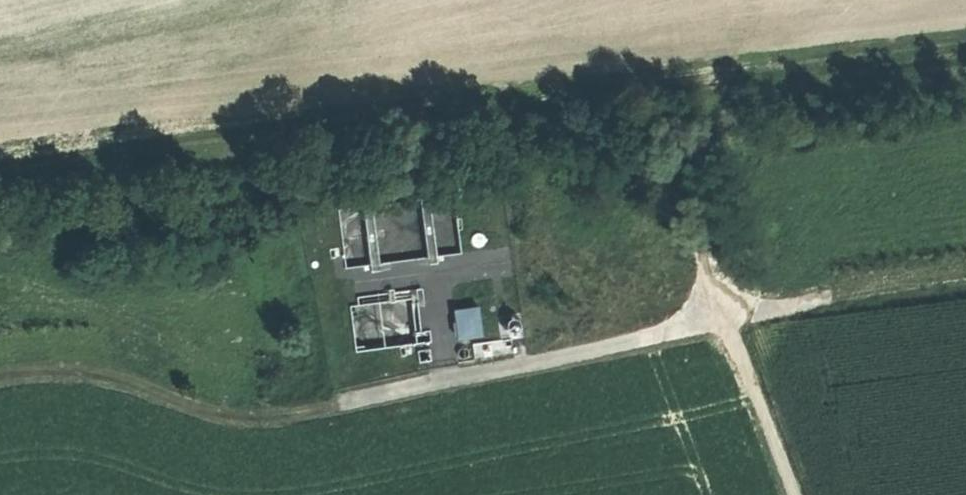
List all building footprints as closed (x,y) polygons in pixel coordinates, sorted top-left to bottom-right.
[(456,310),(461,337),(486,332),(480,305),(456,310)]
